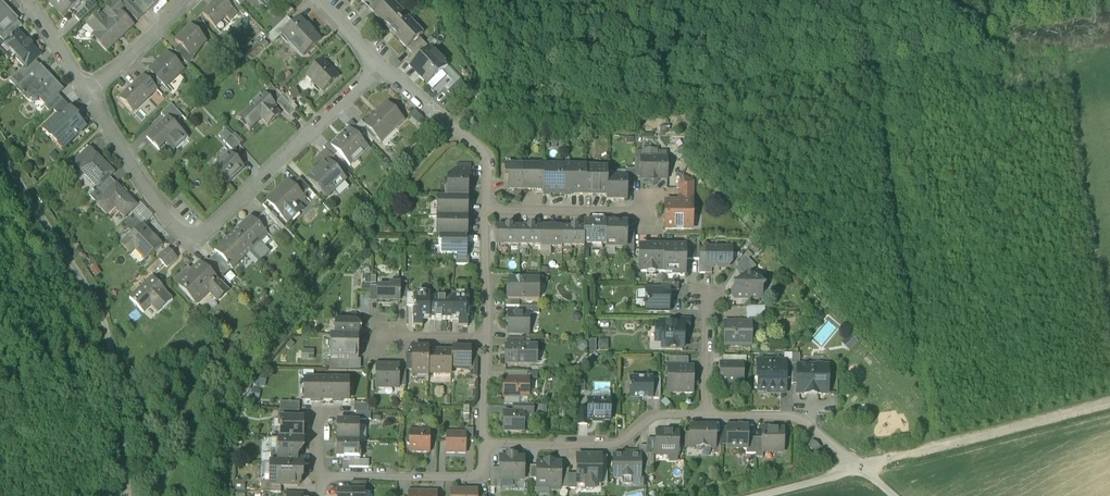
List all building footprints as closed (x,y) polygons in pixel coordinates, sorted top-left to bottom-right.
[(50,2),(49,3),(62,17),(71,9),(69,6),(76,0),(49,0),(50,2)] [(84,8),(89,13),(98,5),(93,0),(84,8)] [(107,23),(98,14),(87,24),(96,33),(93,36),(107,50),(132,26),(119,12),(124,7),(117,0),(104,13),(111,19),(107,23)] [(133,5),(143,16),(155,4),(152,0),(146,0),(143,2),(141,0),(137,0),(133,5)] [(202,15),(214,27),(225,17),(230,21),(237,14),(230,7),(224,0),(218,0),(202,15)] [(266,8),(275,0),(258,0),(266,8)] [(383,0),(377,0),(368,8),(374,13),(386,2),(383,0)] [(392,0),(388,0),(386,2),(374,13),(373,14),(381,22),(382,21),(391,30),(406,16),(392,0)] [(0,1),(0,26),(13,14),(0,1)] [(235,2),(230,7),(237,14),(242,10),(235,2)] [(133,5),(127,10),(133,17),(137,21),(143,16),(133,5)] [(293,12),(289,7),(281,14),(286,19),(287,18),(293,12)] [(84,8),(74,17),(79,22),(89,13),(84,8)] [(268,26),(273,31),(286,19),(281,14),(268,26)] [(423,33),(406,16),(391,30),(400,39),(398,40),(406,49),(419,37),(423,33)] [(292,24),(287,18),(286,19),(273,31),(268,37),(274,43),(282,34),(292,24)] [(206,28),(198,19),(193,24),(201,32),(206,28)] [(0,36),(0,38),(4,43),(17,31),(18,29),(13,23),(0,36)] [(304,23),(297,29),(292,24),(282,34),(288,40),(290,38),(306,54),(321,40),(304,23)] [(191,26),(175,41),(183,50),(188,55),(189,55),(204,40),(191,26)] [(24,40),(22,38),(23,37),(17,31),(4,43),(0,47),(0,51),(7,58),(11,54),(25,70),(26,70),(35,62),(41,56),(28,42),(27,43),(24,40)] [(419,37),(407,48),(412,54),(424,43),(419,37)] [(412,54),(406,60),(410,65),(411,65),(428,48),(424,43),(412,54)] [(428,48),(411,65),(421,75),(419,77),(427,86),(441,72),(447,66),(429,47),(428,48)] [(183,50),(178,55),(188,66),(193,60),(189,55),(188,55),(183,50)] [(167,54),(150,71),(162,84),(165,87),(183,70),(167,54)] [(322,60),(306,75),(323,92),(338,78),(322,60)] [(35,62),(26,70),(25,70),(18,77),(17,75),(10,82),(16,88),(17,87),(39,66),(35,62)] [(62,90),(39,66),(17,87),(26,97),(32,91),(33,93),(34,92),(47,105),(58,95),(62,90)] [(466,86),(447,66),(441,72),(454,86),(447,92),(454,100),(466,86)] [(150,71),(144,76),(156,89),(162,84),(150,71)] [(156,89),(144,76),(138,82),(151,94),(156,89)] [(138,82),(120,100),(132,112),(151,94),(138,82)] [(58,95),(47,105),(44,107),(50,113),(53,110),(63,100),(58,95)] [(263,96),(252,106),(251,106),(249,108),(238,119),(250,131),(261,120),(267,127),(279,115),(273,109),(275,106),(269,99),(267,100),(263,96)] [(299,97),(295,101),(304,111),(308,107),(299,97)] [(295,111),(282,98),(276,103),(289,117),(295,111)] [(63,100),(53,110),(57,115),(58,114),(60,117),(70,108),(63,100)] [(380,111),(365,126),(377,138),(379,140),(394,126),(396,128),(404,121),(387,102),(379,110),(380,111)] [(171,105),(161,115),(165,119),(168,117),(176,110),(171,105)] [(75,113),(70,108),(60,117),(58,114),(57,115),(43,128),(52,138),(57,134),(68,145),(86,127),(73,114),(75,113)] [(176,110),(168,117),(174,124),(182,116),(176,110)] [(165,119),(146,138),(159,151),(169,141),(177,149),(188,138),(174,124),(168,117),(165,119)] [(356,126),(351,121),(346,126),(349,129),(349,128),(356,135),(361,131),(356,126)] [(365,126),(361,122),(356,126),(361,131),(372,143),(377,138),(365,126)] [(356,135),(349,128),(349,129),(331,146),(330,146),(337,153),(350,166),(368,148),(356,135)] [(218,136),(224,142),(231,136),(225,130),(218,136)] [(235,133),(232,136),(240,145),(243,142),(235,133)] [(232,136),(231,136),(224,142),(233,152),(240,145),(232,136)] [(337,153),(330,146),(331,146),(328,143),(323,148),(326,151),(333,158),(337,153)] [(74,165),(81,171),(97,156),(91,149),(74,165)] [(333,158),(326,151),(321,156),(326,161),(330,165),(335,161),(333,158)] [(244,167),(230,153),(213,170),(226,184),(244,167)] [(113,173),(97,156),(81,171),(97,188),(97,189),(109,177),(113,173)] [(326,161),(321,156),(314,163),(319,168),(326,161)] [(667,159),(642,159),(641,178),(641,179),(649,179),(653,183),(657,179),(666,179),(667,159)] [(330,165),(326,161),(319,168),(308,178),(324,195),(330,189),(333,192),(345,180),(330,165)] [(523,166),(505,166),(505,180),(509,180),(509,190),(522,190),(523,166)] [(543,168),(535,168),(535,167),(523,166),(522,190),(535,190),(535,195),(543,195),(544,195),(544,167),(543,167),(543,168)] [(565,168),(551,168),(551,170),(545,170),(545,167),(544,167),(544,195),(543,195),(543,196),(550,196),(550,195),(564,195),(565,195),(565,168)] [(587,168),(572,168),(572,171),(566,171),(566,168),(565,168),(565,195),(564,195),(564,197),(571,197),(571,195),(586,195),(586,169),(587,168)] [(586,169),(586,195),(607,196),(607,195),(607,179),(608,172),(596,172),(596,169),(586,169)] [(470,171),(457,170),(449,178),(468,178),(468,179),(470,179),(470,171)] [(635,170),(626,170),(625,179),(627,179),(627,189),(635,189),(635,178),(635,170)] [(681,203),(666,202),(666,229),(692,229),(692,181),(683,176),(677,188),(682,191),(681,193),(681,203)] [(97,189),(97,188),(88,196),(96,204),(116,185),(109,177),(97,189)] [(468,178),(449,178),(448,179),(448,187),(445,190),(444,197),(445,198),(467,198),(468,179),(468,178)] [(299,179),(292,186),(302,196),(309,190),(299,179)] [(607,179),(607,195),(607,196),(607,200),(626,200),(627,189),(627,179),(625,179),(607,179)] [(288,182),(267,201),(289,223),(299,213),(296,210),(294,208),(304,199),(302,196),(292,186),(288,182)] [(116,185),(96,204),(110,219),(118,211),(125,219),(130,213),(137,207),(116,185)] [(467,198),(445,198),(444,197),(437,197),(437,217),(467,217),(467,198)] [(137,207),(130,213),(133,215),(138,221),(148,211),(140,203),(137,207)] [(267,210),(254,222),(268,236),(272,241),(285,229),(267,210)] [(148,211),(138,221),(142,225),(143,226),(153,217),(148,211)] [(133,215),(120,228),(125,233),(128,230),(138,221),(133,215)] [(250,217),(234,232),(261,260),(268,255),(259,245),(268,236),(254,222),(250,217)] [(467,217),(437,217),(437,236),(439,237),(465,237),(467,237),(467,217)] [(138,221),(128,230),(133,234),(142,225),(138,221)] [(606,223),(583,222),(582,229),(583,229),(583,238),(584,238),(584,244),(606,245),(606,223)] [(627,223),(606,223),(606,245),(606,248),(625,248),(627,248),(627,228),(627,223)] [(143,226),(142,225),(133,234),(121,246),(129,255),(136,248),(147,260),(162,246),(143,226)] [(512,226),(505,226),(505,228),(496,228),(496,247),(518,247),(518,228),(512,228),(512,226)] [(534,228),(534,227),(527,227),(527,228),(518,228),(518,247),(540,247),(540,229),(534,228)] [(556,227),(549,227),(549,229),(540,229),(540,247),(562,247),(562,229),(556,229),(556,227)] [(582,229),(577,229),(578,227),(571,227),(571,229),(562,229),(562,247),(584,248),(584,244),(584,238),(583,238),(583,229),(582,229)] [(634,228),(627,228),(627,248),(625,248),(625,253),(634,254),(634,228)] [(234,232),(214,251),(217,254),(228,266),(232,270),(246,257),(255,266),(261,260),(234,232)] [(465,237),(439,237),(439,246),(441,246),(441,254),(457,254),(457,258),(456,258),(456,265),(469,265),(469,253),(467,252),(467,246),(467,245),(465,245),(465,237)] [(699,240),(687,240),(687,243),(684,243),(684,247),(685,247),(685,259),(699,260),(699,254),(699,240)] [(663,247),(642,246),(641,271),(646,271),(646,274),(656,274),(656,272),(663,272),(663,247)] [(684,247),(663,247),(663,272),(663,273),(673,273),(673,275),(685,275),(685,259),(685,247),(684,247)] [(177,258),(168,249),(158,259),(167,268),(177,258)] [(726,249),(706,249),(706,254),(706,266),(712,266),(718,266),(718,269),(726,269),(731,264),(731,254),(726,249)] [(228,266),(217,254),(209,262),(219,272),(220,273),(228,266)] [(706,254),(699,254),(699,260),(699,273),(712,273),(712,266),(706,266),(706,254)] [(756,267),(745,256),(736,269),(744,277),(749,272),(750,273),(756,267)] [(209,262),(206,259),(201,264),(213,277),(219,272),(209,262)] [(201,264),(187,277),(184,274),(175,283),(196,305),(209,292),(218,301),(228,292),(213,277),(201,264)] [(749,272),(744,277),(736,285),(735,285),(734,291),(732,293),(732,297),(735,300),(758,300),(758,293),(764,288),(750,273),(749,272)] [(166,292),(152,278),(130,299),(139,310),(149,300),(161,312),(172,301),(165,293),(166,292)] [(522,280),(508,280),(508,288),(507,288),(506,300),(519,300),(539,300),(539,290),(537,290),(537,281),(537,280),(522,280)] [(400,283),(389,283),(389,287),(377,287),(377,302),(390,302),(390,299),(400,300),(400,299),(400,283)] [(661,290),(646,290),(646,312),(669,312),(669,305),(672,305),(672,297),(669,297),(670,291),(670,290),(661,290)] [(413,297),(413,307),(413,327),(423,327),(422,320),(429,320),(429,300),(429,297),(413,297)] [(468,298),(452,298),(452,300),(452,320),(458,320),(458,327),(468,327),(468,307),(468,298)] [(452,300),(429,300),(429,320),(452,320),(452,300)] [(765,307),(747,306),(747,319),(764,319),(765,307)] [(351,313),(351,322),(335,322),(335,336),(359,336),(359,330),(361,330),(357,322),(357,314),(351,313)] [(519,313),(508,313),(508,315),(506,317),(506,321),(508,323),(508,332),(529,333),(529,314),(519,313)] [(689,319),(672,318),(672,325),(683,325),(683,331),(689,331),(689,319)] [(751,323),(725,322),(725,345),(751,345),(751,323)] [(672,325),(657,325),(656,342),(663,342),(663,349),(682,349),(683,331),(683,325),(672,325)] [(335,336),(330,335),(330,359),(340,360),(358,360),(359,336),(335,336)] [(523,346),(508,346),(508,354),(506,354),(506,363),(529,364),(529,358),(536,358),(537,346),(523,346)] [(429,351),(423,351),(421,348),(416,348),(414,351),(414,354),(414,364),(413,364),(413,370),(413,379),(413,378),(413,376),(428,376),(428,379),(429,353),(429,351)] [(471,349),(452,349),(452,353),(451,369),(454,369),(471,369),(471,359),(471,357),(471,349)] [(296,358),(313,358),(313,350),(296,350),(296,358)] [(452,353),(429,353),(429,374),(451,374),(451,369),(452,353)] [(358,370),(358,360),(340,360),(340,370),(358,370)] [(784,362),(770,361),(770,365),(757,364),(757,379),(759,379),(758,391),(768,391),(768,393),(785,393),(785,379),(786,362),(784,362)] [(728,363),(720,363),(720,385),(743,385),(743,363),(728,363)] [(799,367),(798,385),(798,393),(826,394),(827,367),(824,367),(822,365),(817,365),(815,367),(799,367)] [(398,366),(377,366),(377,388),(386,389),(388,386),(398,387),(398,370),(398,366)] [(693,367),(668,367),(668,380),(673,380),(673,393),(693,393),(693,367)] [(529,378),(504,378),(504,397),(519,398),(528,398),(528,393),(529,393),(531,390),(531,387),(529,385),(528,385),(529,378)] [(653,378),(630,378),(630,399),(652,399),(653,379),(653,378)] [(328,380),(303,380),(301,383),(301,386),(304,389),(305,389),(305,400),(312,400),(312,402),(321,402),(321,400),(328,400),(328,380)] [(349,381),(328,380),(328,400),(333,400),(333,402),(342,402),(342,400),(348,400),(348,389),(349,389),(352,386),(352,383),(349,381)] [(610,401),(589,400),(589,410),(589,421),(604,421),(610,421),(610,401)] [(300,402),(280,402),(280,411),(297,411),(297,412),(299,412),(300,402)] [(369,404),(354,403),(354,412),(356,412),(368,413),(369,404)] [(519,404),(514,404),(514,413),(524,413),(524,414),(533,414),(533,405),(519,404)] [(589,410),(577,410),(577,425),(589,425),(589,421),(589,410)] [(280,411),(278,411),(278,420),(281,420),(281,419),(296,420),(297,412),(297,411),(280,411)] [(368,413),(356,412),(355,420),(371,420),(371,413),(368,413)] [(514,413),(504,413),(504,431),(523,431),(523,422),(529,422),(533,414),(524,414),(524,413),(514,413)] [(296,420),(281,419),(281,420),(281,429),(280,429),(280,431),(281,431),(281,439),(302,439),(302,430),(303,430),(303,420),(296,420)] [(359,426),(350,426),(350,422),(341,422),(337,425),(337,442),(359,442),(359,426)] [(715,427),(691,427),(690,448),(714,449),(714,438),(715,427)] [(747,427),(728,427),(727,449),(728,449),(728,447),(737,447),(737,449),(746,449),(747,449),(747,438),(747,427)] [(774,428),(763,428),(762,438),(762,452),(763,452),(775,452),(775,450),(781,450),(781,452),(783,452),(783,449),(785,447),(785,442),(783,440),(783,430),(774,429),(774,428)] [(430,431),(410,430),(410,438),(407,440),(407,444),(410,446),(410,453),(429,453),(430,431)] [(678,432),(657,432),(657,439),(657,455),(670,455),(670,453),(676,453),(676,455),(677,455),(678,432)] [(466,433),(447,433),(446,453),(465,454),(465,442),(466,433)] [(756,438),(747,438),(747,449),(746,449),(746,454),(756,454),(756,438)] [(281,439),(279,439),(279,455),(271,454),(271,463),(289,463),(289,456),(296,456),(303,450),(303,439),(302,439),(281,439)] [(657,439),(647,439),(647,447),(647,455),(657,455),(657,439)] [(359,442),(337,442),(337,458),(344,458),(344,460),(360,460),(360,449),(358,449),(359,442)] [(630,457),(614,457),(614,479),(622,479),(622,485),(631,485),(631,479),(640,479),(640,467),(641,454),(640,454),(630,453),(630,457)] [(512,456),(512,455),(508,455),(507,456),(507,457),(500,457),(500,469),(500,480),(501,480),(524,480),(524,457),(513,457),(512,456)] [(601,457),(577,456),(577,475),(577,486),(578,486),(586,486),(586,487),(588,490),(593,490),(596,487),(596,486),(601,486),(601,457)] [(544,463),(537,463),(537,467),(537,479),(537,486),(547,486),(550,489),(561,489),(561,470),(561,464),(555,463),(555,461),(544,461),(544,463)] [(289,463),(271,463),(270,482),(270,486),(281,486),(298,487),(300,485),(300,481),(303,480),(303,474),(299,471),(299,465),(303,465),(303,463),(289,463)] [(500,469),(491,469),(491,488),(501,488),(501,480),(500,480),(500,469)] [(577,475),(568,475),(568,489),(578,489),(578,486),(577,486),(577,475)] [(244,481),(234,480),(234,495),(244,495),(244,481)] [(281,486),(270,486),(270,482),(262,482),(261,493),(281,493),(281,486)] [(366,483),(351,482),(351,492),(364,492),(366,492),(366,483)]
